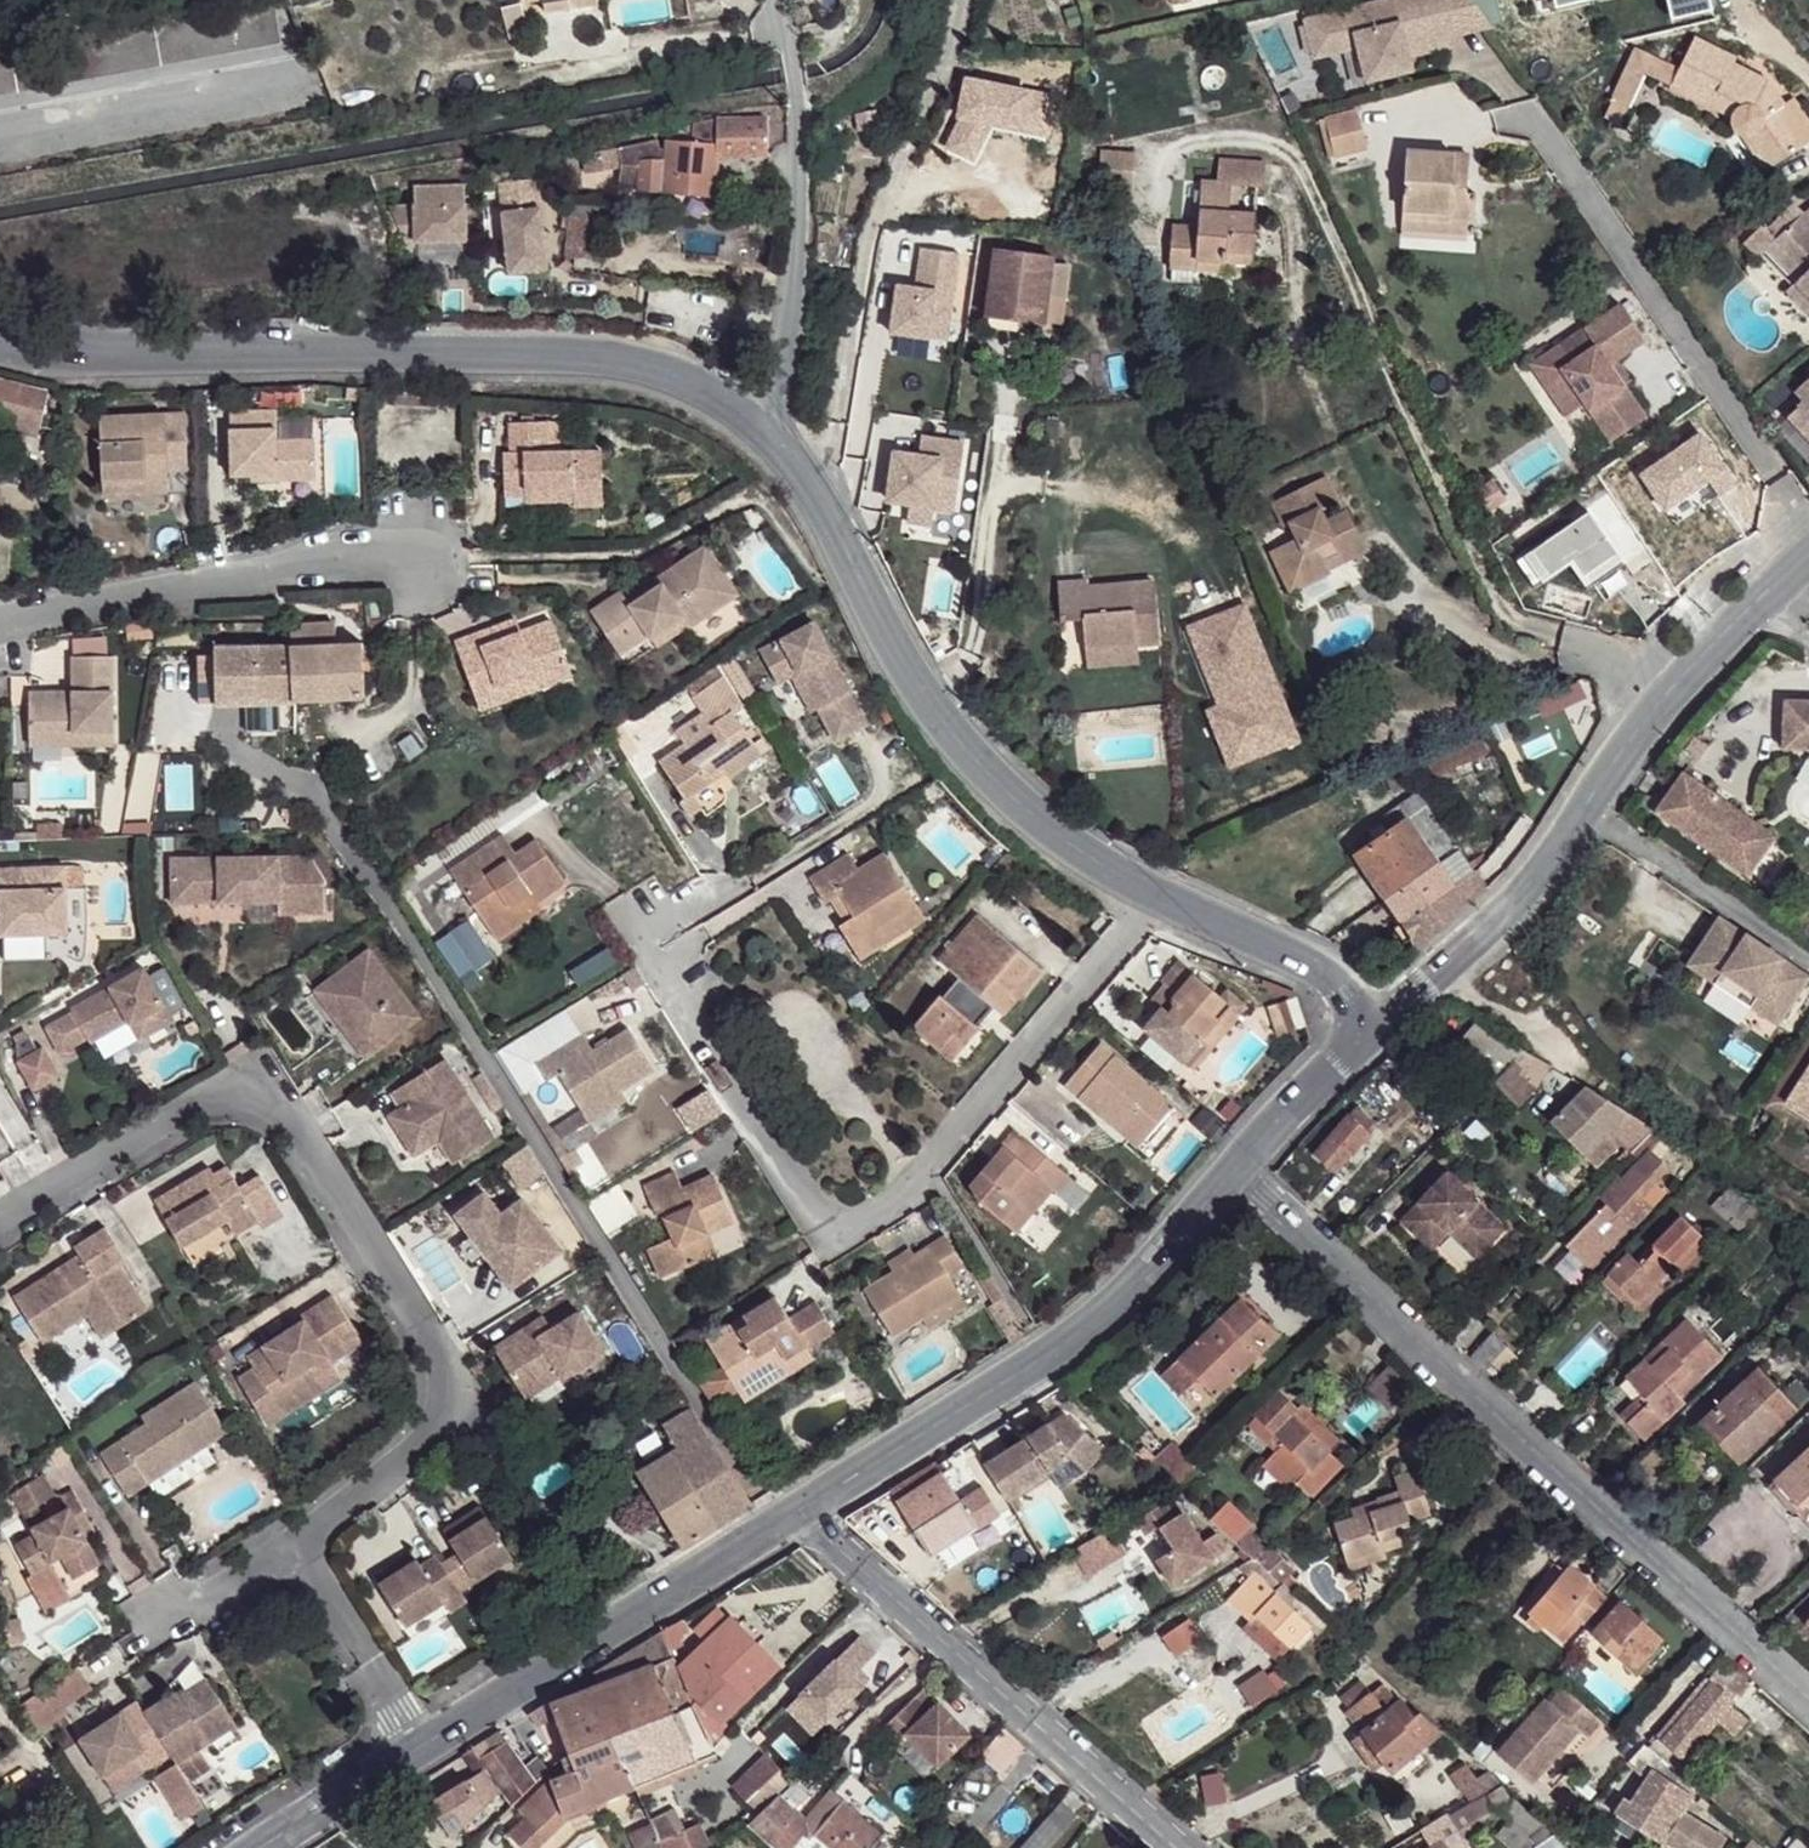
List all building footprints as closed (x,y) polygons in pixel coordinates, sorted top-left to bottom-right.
[(548,8),(566,5),(566,0),(545,0),(548,8)] [(1412,68),(1407,45),(1398,11),(1438,0),(1374,0),(1304,18),(1314,57),(1358,46),(1367,79),(1412,68)] [(1398,11),(1407,45),(1453,33),(1445,0),(1438,0),(1398,11)] [(1611,100),(1614,104),(1607,117),(1622,124),(1647,76),(1672,88),(1733,119),(1745,141),(1749,138),(1773,168),(1808,144),(1808,118),(1797,100),(1788,106),(1770,79),(1737,63),(1739,58),(1697,37),(1681,69),(1645,51),(1637,66),(1631,63),(1611,100)] [(815,47),(802,49),(803,61),(816,58),(815,47)] [(1639,48),(1631,63),(1637,66),(1645,51),(1639,48)] [(875,109),(857,112),(858,128),(876,126),(875,109)] [(1361,110),(1328,118),(1338,156),(1370,148),(1361,110)] [(768,118),(717,119),(718,154),(768,154),(768,118)] [(1328,118),(1321,120),(1331,157),(1338,156),(1328,118)] [(666,141),(665,149),(663,190),(715,194),(718,154),(717,119),(668,132),(667,141),(666,141)] [(1745,141),(1765,171),(1773,168),(1749,138),(1745,141)] [(617,148),(617,150),(621,164),(620,186),(663,190),(665,149),(660,148),(657,140),(617,148)] [(1473,151),(1409,147),(1406,215),(1454,217),(1454,215),(1479,217),(1480,190),(1470,189),(1459,188),(1460,174),(1471,175),(1473,151)] [(588,172),(621,164),(617,150),(584,157),(588,172)] [(1140,153),(1105,150),(1102,185),(1137,188),(1140,153)] [(1231,252),(1257,254),(1260,209),(1235,207),(1237,182),(1267,184),(1269,159),(1224,157),(1223,179),(1188,175),(1185,222),(1177,222),(1174,267),(1193,268),(1199,269),(1201,259),(1231,261),(1231,252)] [(1471,175),(1460,174),(1459,188),(1470,189),(1471,175)] [(502,182),(505,211),(543,207),(539,177),(502,182)] [(1765,223),(1774,232),(1802,206),(1793,197),(1765,223)] [(570,213),(568,256),(606,259),(607,215),(617,216),(617,202),(571,199),(570,213)] [(386,207),(401,244),(463,241),(461,204),(386,207)] [(1796,275),(1808,289),(1808,213),(1802,206),(1774,232),(1773,233),(1805,266),(1796,275)] [(543,207),(505,211),(513,272),(550,267),(543,207)] [(1454,217),(1406,215),(1405,226),(1477,231),(1479,217),(1454,215),(1454,217)] [(1743,237),(1756,250),(1764,243),(1773,233),(1774,232),(1765,223),(1761,218),(1743,237)] [(1805,266),(1773,233),(1764,243),(1796,275),(1805,266)] [(998,249),(990,315),(988,327),(1018,331),(1020,319),(1042,320),(1051,260),(1053,248),(1039,247),(1039,254),(998,249)] [(949,343),(964,256),(927,250),(920,290),(902,287),(894,333),(949,343)] [(1231,252),(1231,261),(1256,263),(1257,254),(1231,252)] [(1201,259),(1199,269),(1229,272),(1231,261),(1201,259)] [(1051,260),(1042,320),(1060,323),(1070,263),(1051,260)] [(1193,268),(1174,267),(1173,280),(1192,282),(1193,268)] [(1796,275),(1787,284),(1808,306),(1808,289),(1796,275)] [(1622,298),(1533,360),(1566,409),(1585,396),(1611,434),(1645,410),(1623,378),(1610,358),(1617,353),(1645,333),(1622,298)] [(1617,353),(1610,358),(1623,378),(1631,373),(1617,353)] [(1785,406),(1808,436),(1808,370),(1793,383),(1800,393),(1785,406)] [(0,379),(0,416),(3,417),(32,425),(40,390),(0,379)] [(178,408),(90,410),(91,486),(135,485),(135,473),(159,472),(159,462),(180,462),(178,408)] [(266,408),(220,409),(223,476),(243,475),(243,464),(269,464),(270,479),(308,478),(305,437),(267,439),(266,408)] [(277,433),(312,431),(311,413),(275,416),(277,433)] [(32,425),(3,417),(1,425),(29,433),(32,425)] [(543,422),(506,422),(506,452),(507,469),(500,469),(500,495),(522,495),(522,489),(571,489),(571,503),(571,507),(600,507),(599,450),(544,451),(543,422)] [(955,512),(966,444),(922,437),(919,457),(897,453),(889,499),(911,503),(909,521),(933,525),(935,509),(955,512)] [(243,464),(243,475),(243,480),(270,479),(269,464),(243,464)] [(135,473),(135,485),(159,485),(159,472),(135,473)] [(1274,550),(1287,577),(1295,575),(1305,577),(1309,586),(1336,571),(1334,569),(1329,561),(1343,555),(1347,562),(1369,551),(1349,512),(1329,521),(1322,508),(1339,500),(1329,477),(1276,502),(1288,527),(1294,525),(1301,537),(1274,550)] [(522,489),(522,495),(522,503),(571,503),(571,489),(522,489)] [(620,591),(590,611),(611,642),(641,622),(648,634),(650,637),(682,616),(687,623),(689,626),(729,599),(714,578),(724,571),(703,543),(652,578),(657,586),(629,605),(624,597),(620,591)] [(1334,569),(1347,562),(1343,555),(1329,561),(1334,569)] [(714,578),(729,599),(739,593),(724,571),(714,578)] [(1287,577),(1295,593),(1309,586),(1305,577),(1295,575),(1287,577)] [(652,578),(624,597),(629,605),(657,586),(652,578)] [(1158,642),(1152,580),(1085,587),(1085,580),(1056,583),(1060,621),(1082,619),(1085,649),(1137,644),(1158,642)] [(1242,602),(1188,625),(1218,695),(1225,691),(1229,700),(1222,703),(1210,708),(1224,741),(1246,732),(1250,741),(1285,727),(1268,687),(1277,683),(1242,602)] [(807,614),(753,643),(771,675),(785,668),(791,664),(810,700),(828,733),(860,715),(807,614)] [(682,616),(650,637),(655,644),(687,623),(682,616)] [(292,640),(295,698),(363,695),(362,638),(335,639),(334,617),(302,618),(302,626),(292,627),(293,640),(292,640)] [(641,622),(611,642),(619,654),(648,634),(641,622)] [(572,679),(548,627),(513,643),(507,631),(491,638),(494,643),(484,648),(481,642),(450,657),(481,722),(506,710),(499,694),(530,679),(538,695),(572,679)] [(481,642),(484,648),(494,643),(491,638),(481,642)] [(255,700),(295,698),(292,640),(253,642),(255,700)] [(217,700),(255,700),(253,642),(198,644),(199,666),(216,664),(217,700)] [(1137,644),(1085,649),(1087,666),(1138,661),(1137,644)] [(107,652),(68,653),(69,687),(69,695),(57,694),(57,688),(25,687),(25,725),(68,725),(68,741),(108,741),(107,652)] [(791,664),(785,668),(804,704),(810,700),(791,664)] [(708,721),(655,756),(677,792),(673,795),(683,811),(696,803),(687,788),(705,777),(701,771),(716,762),(724,773),(756,752),(728,709),(737,703),(718,673),(689,690),(708,721)] [(499,694),(506,710),(538,695),(530,679),(499,694)] [(1277,683),(1268,687),(1285,727),(1250,741),(1246,732),(1224,741),(1233,761),(1298,733),(1277,683)] [(1225,691),(1218,695),(1222,703),(1229,700),(1225,691)] [(1781,694),(1780,706),(1797,707),(1802,698),(1808,702),(1808,696),(1781,694)] [(1802,698),(1797,707),(1780,706),(1778,745),(1805,746),(1808,739),(1808,702),(1802,698)] [(1396,715),(1361,706),(1352,743),(1388,751),(1396,715)] [(68,725),(25,725),(25,742),(68,741),(68,725)] [(1425,757),(1434,776),(1487,749),(1478,729),(1425,757)] [(705,777),(687,788),(696,803),(708,796),(702,787),(724,773),(716,762),(701,771),(705,777)] [(1717,793),(1716,791),(1681,768),(1653,810),(1691,836),(1696,828),(1720,845),(1715,853),(1746,875),(1766,845),(1737,825),(1743,816),(1717,798),(1717,796),(1717,793)] [(1775,833),(1716,791),(1717,793),(1717,796),(1717,798),(1743,816),(1737,825),(1766,845),(1775,833)] [(1439,863),(1459,847),(1429,803),(1358,853),(1421,946),(1470,904),(1439,863)] [(29,825),(30,841),(54,839),(54,824),(29,825)] [(1696,828),(1691,836),(1715,853),(1720,845),(1696,828)] [(498,860),(506,856),(493,836),(483,842),(498,860)] [(483,842),(448,865),(488,925),(528,898),(553,881),(526,843),(506,856),(498,860),(483,842)] [(1439,863),(1470,904),(1488,887),(1459,847),(1439,863)] [(852,849),(814,873),(828,897),(833,894),(841,890),(856,912),(844,919),(863,951),(888,935),(881,923),(919,899),(889,849),(863,866),(852,849)] [(168,860),(169,905),(217,904),(216,885),(241,883),(242,903),(274,901),(275,913),(321,911),(320,879),(304,854),(168,860)] [(0,940),(62,938),(59,870),(0,872),(0,933),(0,940)] [(217,904),(242,903),(241,883),(216,885),(217,904)] [(841,890),(833,894),(848,916),(856,912),(841,890)] [(495,935),(534,908),(528,898),(488,925),(495,935)] [(888,935),(927,912),(919,899),(881,923),(888,935)] [(1317,931),(1326,922),(1312,910),(1304,920),(1317,931)] [(1718,915),(1687,963),(1703,973),(1707,966),(1766,1006),(1762,1013),(1777,1023),(1808,975),(1718,915)] [(939,995),(912,1025),(939,1050),(951,1037),(963,1046),(978,1029),(965,1018),(983,1000),(994,1009),(1001,1016),(1015,999),(1009,993),(1034,964),(983,919),(943,966),(960,981),(971,989),(955,1009),(943,999),(939,995)] [(352,1032),(366,1023),(382,1047),(407,1031),(404,1027),(422,1015),(379,946),(321,983),(352,1032)] [(631,963),(619,971),(630,991),(644,983),(631,963)] [(1009,993),(1015,999),(1041,969),(1034,964),(1009,993)] [(1707,966),(1703,973),(1762,1013),(1766,1006),(1707,966)] [(1161,1008),(1144,1028),(1180,1061),(1198,1043),(1205,1048),(1224,1027),(1217,1019),(1229,1007),(1190,972),(1175,967),(1161,983),(1174,994),(1168,1000),(1175,1006),(1167,1013),(1161,1008)] [(70,1018),(43,1033),(58,1058),(85,1044),(88,1048),(129,1025),(139,1043),(171,1025),(141,972),(116,987),(118,991),(109,996),(107,992),(68,1013),(70,1018)] [(960,981),(943,999),(955,1009),(971,989),(960,981)] [(107,992),(109,996),(118,991),(116,987),(107,992)] [(965,1018),(978,1029),(994,1009),(983,1000),(965,1018)] [(1168,1000),(1161,1008),(1167,1013),(1175,1006),(1168,1000)] [(1284,1001),(1267,1007),(1274,1029),(1283,1027),(1285,1034),(1294,1030),(1284,1001)] [(1480,1020),(1460,1045),(1499,1078),(1504,1073),(1515,1062),(1528,1048),(1507,1036),(1481,1021),(1480,1020)] [(352,1032),(367,1056),(382,1047),(366,1023),(352,1032)] [(1283,1027),(1274,1029),(1277,1037),(1285,1034),(1283,1027)] [(534,1064),(545,1081),(556,1073),(581,1112),(586,1122),(625,1098),(619,1090),(653,1069),(627,1028),(592,1050),(582,1035),(534,1064)] [(951,1060),(963,1046),(951,1037),(939,1050),(951,1060)] [(56,1081),(45,1039),(14,1047),(25,1089),(56,1081)] [(1198,1043),(1180,1061),(1188,1069),(1205,1048),(1198,1043)] [(1165,1146),(1184,1123),(1097,1049),(1057,1096),(1102,1136),(1110,1128),(1137,1151),(1151,1135),(1165,1146)] [(406,1105),(388,1116),(406,1145),(433,1128),(440,1140),(454,1164),(492,1141),(442,1061),(396,1089),(406,1105)] [(1495,1081),(1519,1105),(1534,1089),(1519,1074),(1523,1069),(1515,1062),(1504,1073),(1499,1078),(1495,1081)] [(1785,1098),(1808,1114),(1808,1062),(1785,1098)] [(1765,1085),(1750,1107),(1767,1119),(1782,1097),(1765,1085)] [(1571,1140),(1591,1121),(1608,1137),(1613,1131),(1623,1121),(1630,1113),(1587,1087),(1553,1123),(1571,1140)] [(586,1122),(581,1112),(565,1122),(577,1142),(631,1109),(625,1098),(586,1122)] [(1362,1105),(1352,1115),(1374,1134),(1383,1124),(1362,1105)] [(1201,1109),(1189,1123),(1207,1140),(1221,1125),(1201,1109)] [(1625,1142),(1634,1152),(1644,1142),(1656,1129),(1630,1113),(1623,1121),(1635,1132),(1625,1142)] [(1374,1134),(1352,1115),(1320,1153),(1337,1168),(1354,1152),(1356,1154),(1374,1134)] [(1617,1146),(1608,1137),(1591,1121),(1571,1140),(1595,1165),(1598,1162),(1600,1164),(1617,1146)] [(1052,1147),(1028,1126),(1017,1139),(1041,1160),(1052,1147)] [(406,1145),(412,1156),(440,1140),(433,1128),(406,1145)] [(1165,1146),(1151,1135),(1137,1151),(1110,1128),(1102,1136),(1144,1171),(1165,1146)] [(1656,1129),(1644,1142),(1653,1152),(1666,1136),(1656,1129)] [(1005,1153),(1017,1139),(1008,1131),(995,1148),(999,1151),(1001,1149),(1005,1153)] [(967,1186),(975,1204),(1012,1235),(1049,1195),(1054,1198),(1068,1183),(1041,1160),(1017,1139),(1005,1153),(1001,1149),(999,1151),(967,1186)] [(1634,1152),(1633,1153),(1643,1163),(1653,1152),(1644,1142),(1634,1152)] [(1625,1182),(1649,1204),(1654,1200),(1647,1193),(1670,1167),(1653,1152),(1643,1163),(1625,1182)] [(1696,1175),(1702,1168),(1697,1164),(1691,1169),(1696,1175)] [(1400,1218),(1432,1247),(1449,1229),(1476,1256),(1506,1225),(1447,1168),(1400,1218)] [(217,1192),(232,1183),(225,1171),(210,1181),(217,1192)] [(533,1177),(547,1199),(558,1192),(544,1171),(533,1177)] [(206,1173),(154,1206),(180,1247),(222,1222),(228,1231),(251,1217),(260,1230),(282,1217),(258,1178),(237,1191),(232,1183),(217,1192),(210,1181),(206,1173)] [(648,1250),(661,1280),(703,1261),(696,1239),(707,1235),(733,1224),(715,1179),(683,1192),(675,1177),(646,1188),(656,1217),(665,1213),(674,1239),(648,1250)] [(1605,1196),(1636,1224),(1652,1208),(1649,1204),(1625,1182),(1621,1178),(1605,1196)] [(1734,1182),(1726,1190),(1732,1196),(1740,1187),(1734,1182)] [(1726,1190),(1714,1204),(1743,1230),(1767,1203),(1741,1186),(1740,1187),(1732,1196),(1726,1190)] [(473,1232),(495,1216),(531,1270),(563,1248),(527,1195),(503,1211),(488,1188),(457,1209),(472,1230),(473,1232)] [(1655,1245),(1659,1249),(1642,1266),(1631,1254),(1605,1280),(1622,1296),(1630,1289),(1631,1290),(1636,1287),(1646,1295),(1660,1281),(1675,1264),(1700,1239),(1705,1234),(1684,1215),(1655,1245)] [(487,1254),(508,1285),(531,1270),(495,1216),(473,1232),(487,1254)] [(473,1232),(472,1230),(455,1241),(471,1265),(487,1254),(473,1232)] [(74,1266),(22,1300),(46,1341),(88,1313),(99,1307),(115,1334),(150,1311),(122,1265),(126,1262),(106,1231),(77,1250),(83,1260),(90,1270),(80,1275),(74,1266)] [(703,1261),(715,1256),(707,1235),(696,1239),(703,1261)] [(1700,1239),(1675,1264),(1683,1272),(1707,1246),(1700,1239)] [(887,1278),(861,1293),(887,1338),(968,1290),(939,1241),(912,1258),(915,1262),(887,1278)] [(881,1267),(887,1278),(915,1262),(912,1258),(908,1250),(881,1267)] [(90,1270),(83,1260),(74,1266),(80,1275),(90,1270)] [(1660,1281),(1646,1295),(1652,1301),(1665,1287),(1660,1281)] [(1004,1338),(1017,1328),(992,1287),(983,1293),(990,1304),(985,1307),(1004,1338)] [(1630,1289),(1622,1296),(1640,1314),(1647,1306),(1641,1300),(1646,1295),(1636,1287),(1631,1290),(1630,1289)] [(363,1341),(333,1293),(300,1314),(302,1318),(247,1353),(255,1366),(239,1377),(268,1424),(341,1378),(330,1362),(363,1341)] [(1241,1298),(1223,1316),(1230,1323),(1248,1304),(1241,1298)] [(710,1350),(737,1396),(766,1378),(787,1365),(785,1360),(780,1352),(798,1340),(804,1349),(807,1353),(832,1336),(815,1305),(786,1322),(775,1301),(744,1318),(749,1328),(710,1350)] [(1216,1397),(1279,1336),(1248,1304),(1230,1323),(1223,1316),(1180,1358),(1161,1376),(1179,1396),(1198,1377),(1216,1397)] [(115,1334),(99,1307),(88,1313),(105,1340),(115,1334)] [(542,1315),(493,1346),(519,1387),(556,1365),(562,1374),(564,1378),(604,1353),(577,1311),(550,1327),(542,1315)] [(749,1328),(744,1318),(706,1342),(710,1350),(749,1328)] [(905,1345),(926,1332),(919,1320),(897,1332),(905,1345)] [(1677,1350),(1657,1368),(1657,1369),(1678,1350),(1697,1372),(1695,1374),(1698,1378),(1704,1384),(1729,1360),(1695,1323),(1671,1344),(1677,1350)] [(695,1326),(670,1340),(681,1357),(705,1342),(705,1341),(704,1341),(695,1326)] [(1474,1357),(1488,1370),(1496,1363),(1511,1347),(1497,1333),(1474,1357)] [(780,1352),(785,1360),(804,1349),(798,1340),(780,1352)] [(1650,1361),(1657,1368),(1677,1350),(1671,1344),(1650,1361)] [(1657,1369),(1677,1390),(1695,1374),(1697,1372),(1678,1350),(1657,1369)] [(1652,1403),(1668,1422),(1688,1403),(1685,1400),(1677,1390),(1657,1369),(1657,1368),(1650,1361),(1630,1378),(1645,1396),(1652,1403)] [(519,1387),(525,1397),(562,1374),(556,1365),(519,1387)] [(1706,1424),(1741,1462),(1800,1410),(1764,1369),(1706,1424)] [(1695,1374),(1677,1390),(1685,1400),(1704,1384),(1698,1378),(1695,1374)] [(741,1404),(771,1386),(766,1378),(737,1396),(741,1404)] [(225,1435),(194,1384),(150,1413),(155,1422),(145,1428),(99,1459),(125,1500),(148,1486),(169,1471),(225,1435)] [(1259,1415),(1265,1421),(1258,1428),(1316,1488),(1324,1480),(1341,1463),(1329,1451),(1341,1440),(1304,1405),(1298,1412),(1279,1394),(1259,1415)] [(1630,1423),(1652,1403),(1645,1396),(1623,1416),(1630,1423)] [(1630,1423),(1648,1442),(1668,1422),(1652,1403),(1630,1423)] [(679,1446),(707,1429),(693,1407),(666,1425),(679,1446)] [(1049,1428),(988,1468),(1009,1499),(1052,1470),(1050,1466),(1068,1455),(1083,1470),(1105,1446),(1064,1410),(1045,1423),(1049,1428)] [(155,1422),(150,1413),(140,1420),(145,1428),(155,1422)] [(1045,1423),(985,1462),(988,1468),(1049,1428),(1045,1423)] [(686,1545),(753,1504),(752,1502),(707,1429),(679,1446),(640,1470),(686,1545)] [(1138,1453),(1158,1470),(1165,1463),(1170,1467),(1185,1453),(1173,1442),(1156,1458),(1143,1447),(1138,1453)] [(1185,1453),(1170,1467),(1165,1463),(1158,1470),(1176,1487),(1198,1464),(1186,1452),(1185,1453)] [(1777,1482),(1802,1511),(1808,1505),(1808,1453),(1777,1482)] [(1052,1470),(1062,1484),(1083,1470),(1068,1455),(1050,1466),(1052,1470)] [(937,1463),(890,1492),(898,1504),(943,1475),(937,1463)] [(169,1471),(148,1486),(152,1492),(173,1478),(169,1471)] [(1335,1526),(1349,1567),(1386,1555),(1382,1546),(1401,1540),(1399,1534),(1413,1529),(1412,1524),(1432,1518),(1417,1474),(1396,1480),(1400,1494),(1379,1500),(1379,1503),(1382,1511),(1355,1519),(1335,1526)] [(1487,1488),(1472,1474),(1464,1483),(1480,1497),(1487,1488)] [(920,1539),(933,1558),(998,1515),(981,1487),(960,1501),(943,1475),(898,1504),(909,1521),(920,1539)] [(36,1476),(6,1493),(18,1515),(34,1506),(48,1498),(36,1476)] [(1799,1514),(1802,1511),(1777,1482),(1769,1489),(1795,1518),(1799,1514)] [(101,1530),(78,1489),(59,1499),(65,1509),(42,1521),(32,1526),(36,1532),(29,1535),(12,1544),(31,1580),(53,1569),(48,1560),(60,1555),(64,1563),(74,1581),(99,1568),(84,1540),(101,1530)] [(1234,1500),(1213,1522),(1236,1543),(1246,1532),(1249,1535),(1259,1525),(1234,1500)] [(1382,1511),(1379,1503),(1353,1512),(1355,1519),(1382,1511)] [(1157,1562),(1172,1587),(1211,1565),(1209,1561),(1213,1558),(1226,1549),(1218,1535),(1201,1545),(1182,1513),(1174,1517),(1166,1504),(1138,1521),(1161,1559),(1157,1562)] [(1799,1514),(1808,1526),(1808,1505),(1802,1511),(1799,1514)] [(18,1515),(29,1535),(36,1532),(32,1526),(42,1521),(34,1506),(18,1515)] [(439,1533),(446,1543),(483,1518),(477,1508),(439,1533)] [(454,1556),(438,1566),(457,1596),(491,1574),(512,1560),(483,1518),(446,1543),(454,1556)] [(897,1529),(909,1546),(920,1539),(909,1521),(897,1529)] [(1246,1532),(1236,1543),(1254,1561),(1265,1551),(1249,1535),(1246,1532)] [(1112,1535),(1078,1557),(1094,1583),(1128,1562),(1117,1543),(1112,1535)] [(1382,1546),(1386,1555),(1404,1550),(1401,1540),(1382,1546)] [(1254,1563),(1282,1589),(1298,1574),(1272,1546),(1254,1563)] [(60,1555),(48,1560),(53,1569),(64,1563),(60,1555)] [(1386,1555),(1349,1567),(1352,1574),(1388,1563),(1386,1555)] [(402,1631),(422,1618),(457,1596),(438,1566),(434,1560),(417,1572),(411,1563),(374,1588),(402,1631)] [(498,1585),(518,1572),(512,1560),(491,1574),(498,1585)] [(1277,1662),(1310,1628),(1320,1638),(1327,1630),(1282,1589),(1254,1563),(1243,1570),(1252,1579),(1228,1604),(1249,1623),(1242,1630),(1277,1662)] [(1571,1567),(1562,1578),(1584,1598),(1595,1608),(1605,1597),(1571,1567)] [(1542,1624),(1565,1642),(1582,1623),(1570,1613),(1584,1598),(1562,1578),(1531,1612),(1534,1615),(1542,1624)] [(1595,1634),(1623,1603),(1615,1596),(1586,1627),(1595,1634)] [(1595,1608),(1584,1598),(1570,1613),(1582,1623),(1595,1608)] [(1661,1640),(1623,1603),(1595,1634),(1602,1642),(1610,1633),(1625,1647),(1640,1662),(1661,1640)] [(694,1631),(707,1644),(732,1620),(719,1606),(694,1631)] [(1542,1624),(1534,1615),(1530,1620),(1539,1627),(1542,1624)] [(1171,1652),(1200,1642),(1191,1617),(1162,1627),(1171,1652)] [(409,1642),(429,1629),(422,1618),(402,1631),(409,1642)] [(567,1750),(578,1766),(554,1778),(556,1786),(530,1813),(513,1830),(531,1847),(535,1847),(570,1814),(568,1810),(638,1786),(698,1761),(718,1752),(710,1733),(778,1666),(732,1620),(707,1644),(681,1670),(671,1649),(665,1636),(662,1630),(646,1640),(656,1664),(605,1682),(554,1701),(552,1698),(533,1710),(542,1725),(557,1716),(565,1744),(559,1747),(563,1754),(567,1750)] [(676,1631),(665,1636),(671,1649),(684,1645),(676,1631)] [(1625,1647),(1610,1633),(1602,1642),(1616,1656),(1625,1647)] [(860,1637),(800,1695),(827,1722),(864,1686),(854,1676),(861,1669),(877,1653),(860,1637)] [(599,1669),(605,1682),(656,1664),(646,1640),(599,1669)] [(1616,1656),(1602,1642),(1593,1652),(1610,1667),(1619,1658),(1616,1656)] [(1645,1668),(1640,1662),(1625,1647),(1616,1656),(1619,1658),(1638,1676),(1645,1668)] [(1658,1739),(1685,1759),(1716,1721),(1717,1721),(1729,1705),(1733,1709),(1753,1683),(1724,1660),(1658,1739)] [(17,1701),(34,1728),(94,1691),(77,1664),(17,1701)] [(854,1676),(864,1686),(871,1679),(861,1669),(854,1676)] [(173,1693),(142,1713),(169,1754),(176,1765),(192,1753),(235,1726),(204,1680),(177,1699),(173,1693)] [(1259,1686),(1243,1696),(1254,1714),(1271,1705),(1259,1686)] [(1544,1702),(1495,1755),(1526,1785),(1576,1731),(1581,1736),(1596,1719),(1565,1691),(1549,1707),(1544,1702)] [(827,1722),(800,1695),(793,1702),(819,1729),(827,1722)] [(902,1740),(908,1735),(939,1768),(971,1739),(940,1705),(930,1715),(917,1699),(888,1725),(902,1740)] [(132,1758),(141,1773),(169,1754),(142,1713),(136,1704),(76,1743),(93,1769),(112,1757),(119,1767),(132,1758)] [(1717,1721),(1734,1737),(1748,1722),(1733,1709),(1729,1705),(1717,1721)] [(1402,1708),(1364,1735),(1383,1762),(1392,1775),(1441,1740),(1423,1718),(1415,1723),(1402,1708)] [(1364,1735),(1354,1744),(1373,1769),(1383,1762),(1364,1735)] [(1674,1773),(1685,1759),(1658,1739),(1649,1751),(1655,1756),(1660,1761),(1674,1773)] [(472,1748),(462,1754),(475,1774),(430,1804),(453,1838),(500,1792),(511,1807),(517,1801),(549,1767),(541,1756),(527,1770),(505,1740),(479,1757),(472,1748)] [(997,1745),(982,1761),(1003,1780),(1018,1764),(997,1745)] [(1643,1746),(1632,1760),(1643,1770),(1655,1756),(1649,1751),(1643,1746)] [(767,1806),(780,1793),(787,1787),(794,1780),(767,1751),(733,1784),(751,1804),(760,1797),(765,1805),(767,1806)] [(192,1753),(176,1765),(187,1783),(204,1771),(192,1753)] [(93,1769),(100,1780),(119,1767),(112,1757),(93,1769)] [(1616,1815),(1663,1846),(1666,1842),(1675,1847),(1725,1847),(1730,1840),(1684,1812),(1695,1793),(1691,1787),(1674,1773),(1660,1761),(1654,1772),(1653,1772),(1632,1804),(1625,1800),(1616,1815)] [(549,1767),(517,1801),(530,1813),(556,1786),(554,1778),(549,1767)] [(791,1841),(806,1825),(808,1822),(798,1813),(799,1812),(794,1807),(809,1791),(796,1779),(794,1780),(787,1787),(767,1806),(749,1824),(769,1840),(777,1847),(786,1847),(791,1841)] [(1502,1788),(1451,1819),(1457,1830),(1459,1833),(1465,1829),(1495,1809),(1496,1812),(1502,1808),(1511,1803),(1502,1788)] [(835,1793),(833,1795),(863,1822),(866,1820),(835,1793)] [(806,1825),(833,1847),(875,1847),(885,1837),(866,1820),(863,1822),(833,1795),(806,1825)] [(1539,1847),(1540,1847),(1555,1838),(1514,1801),(1511,1803),(1502,1808),(1505,1812),(1503,1813),(1530,1838),(1539,1847)] [(1078,1815),(1064,1803),(1026,1847),(1048,1847),(1078,1815)] [(667,1819),(655,1824),(662,1840),(674,1835),(667,1819)] [(1451,1819),(1443,1824),(1450,1836),(1457,1830),(1451,1819)] [(647,1847),(666,1847),(662,1840),(655,1824),(653,1821),(638,1827),(647,1847)] [(711,1844),(700,1822),(683,1830),(684,1834),(676,1837),(674,1835),(662,1840),(666,1847),(704,1847),(711,1844)] [(1426,1834),(1434,1847),(1471,1847),(1469,1842),(1459,1833),(1457,1830),(1450,1836),(1443,1824),(1426,1834)] [(792,1841),(800,1847),(833,1847),(806,1825),(792,1841)] [(769,1840),(763,1836),(749,1847),(777,1847),(769,1840)] [(1522,1847),(1539,1847),(1530,1838),(1521,1847),(1522,1847)] [(1555,1838),(1540,1847),(1565,1847),(1555,1838)]
